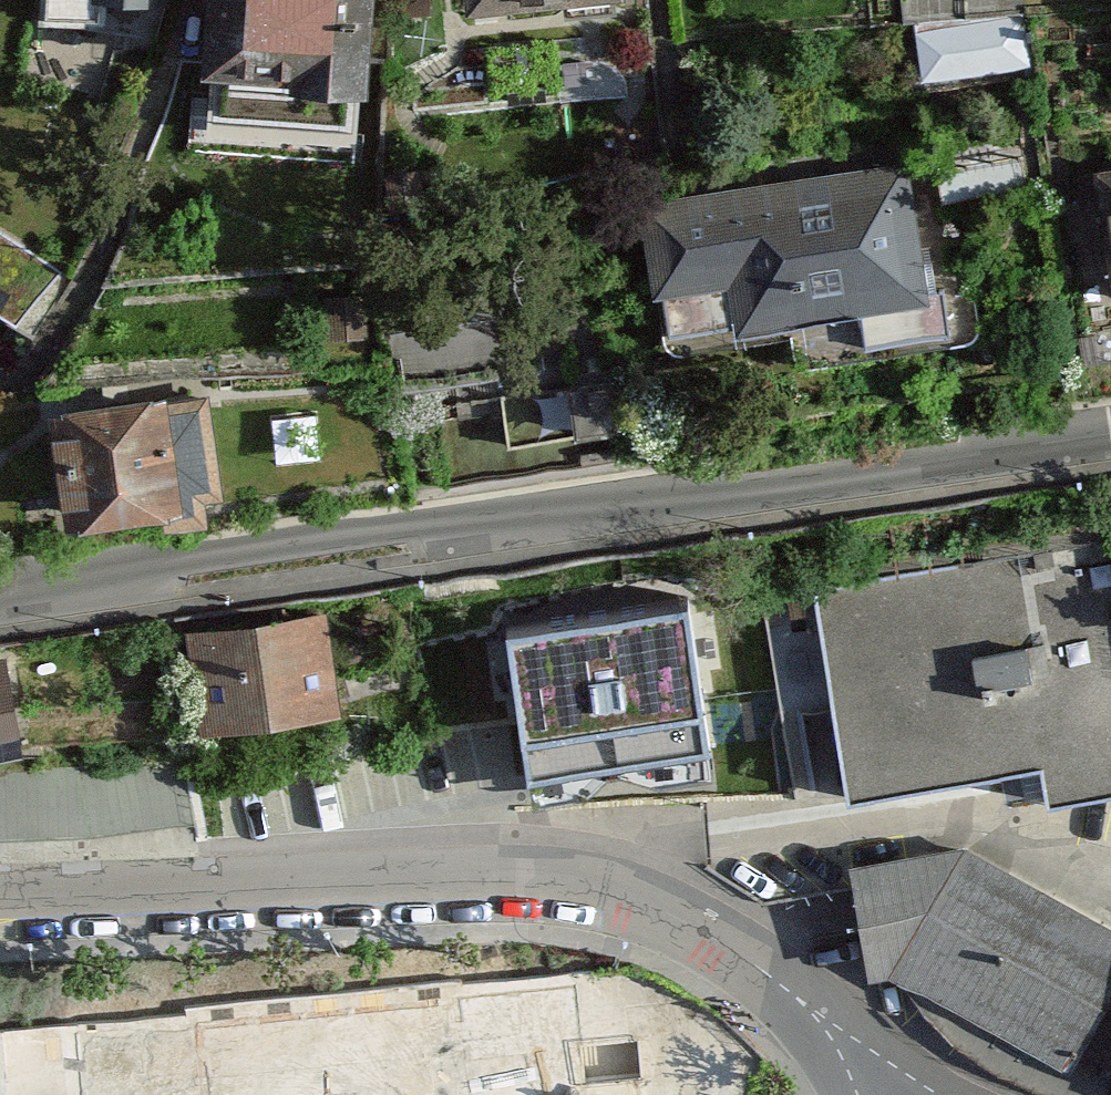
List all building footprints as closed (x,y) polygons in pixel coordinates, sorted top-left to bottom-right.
[(204,63),(370,72),(373,0),(207,0),(204,63)] [(1102,266),(1110,266),(1110,151),(1098,151),(1102,266)] [(661,176),(664,289),(725,288),(726,330),(928,325),(924,170),(661,176)] [(0,234),(0,310),(16,322),(53,271),(0,234)] [(361,295),(327,298),(331,339),(365,335),(361,295)] [(165,395),(36,411),(51,532),(179,517),(165,395)] [(809,589),(840,788),(1035,757),(1040,794),(1110,783),(1110,553),(1109,542),(809,589)] [(191,627),(201,723),(329,709),(318,612),(191,627)] [(454,728),(513,724),(515,736),(702,712),(708,735),(769,728),(761,689),(701,696),(689,623),(439,648),(454,728)] [(16,750),(1,652),(0,652),(0,753),(16,750)] [(966,844),(843,855),(859,959),(973,1041),(1110,1085),(1110,930),(966,844)] [(69,1029),(76,1094),(588,1094),(576,978),(69,1029)]
